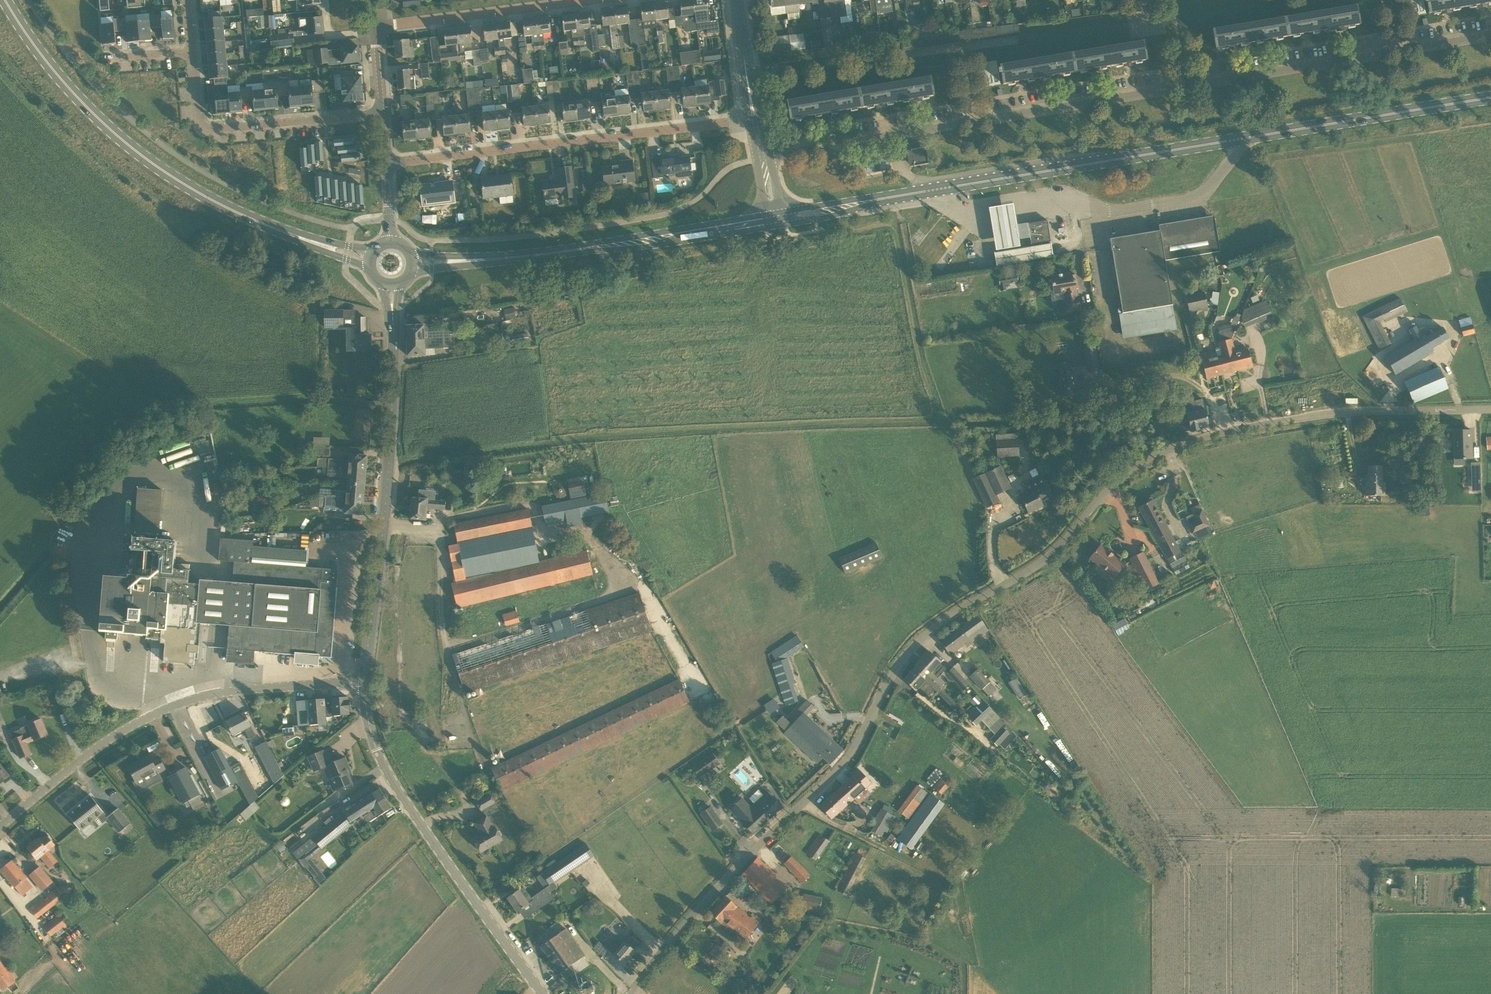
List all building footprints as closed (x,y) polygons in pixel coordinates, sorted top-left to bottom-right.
[(100,11),(110,10),(109,0),(99,0),(100,11)] [(137,8),(136,0),(127,0),(128,8),(137,8)] [(273,1),(272,1),(273,8),(273,15),(281,14),(280,0),(273,0),(273,1)] [(321,0),(296,0),(297,11),(305,10),(305,5),(321,4),(321,0)] [(696,23),(693,0),(684,0),(680,1),(682,16),(675,17),(676,27),(682,26),(685,32),(692,31),(697,30),(696,23)] [(696,23),(706,22),(707,33),(719,32),(717,20),(710,21),(707,0),(693,0),(696,23)] [(786,5),(787,14),(800,13),(800,12),(798,0),(785,0),(785,5),(786,5)] [(800,12),(806,11),(805,3),(813,2),(813,4),(818,3),(818,0),(798,0),(800,12)] [(825,10),(826,18),(832,17),(831,16),(840,16),(838,0),(824,0),(824,2),(825,2),(825,10)] [(840,16),(846,16),(844,0),(845,0),(838,0),(840,16)] [(1426,13),(1426,12),(1428,11),(1426,0),(1407,0),(1410,16),(1426,13)] [(1463,0),(1426,0),(1428,11),(1428,13),(1464,7),(1463,0)] [(654,4),(656,20),(669,18),(667,2),(654,4)] [(859,14),(857,2),(850,3),(852,15),(859,14)] [(640,5),(642,19),(636,20),(638,38),(640,46),(646,45),(644,29),(657,28),(656,20),(654,4),(640,5)] [(617,24),(628,23),(630,23),(630,20),(628,7),(614,9),(616,24),(617,24)] [(1357,7),(1321,13),(1324,31),(1360,25),(1357,7)] [(616,24),(614,9),(601,10),(603,26),(609,25),(610,34),(612,34),(613,41),(619,40),(618,32),(617,24),(616,24)] [(575,13),(579,44),(584,44),(583,38),(585,38),(584,28),(590,28),(591,27),(590,25),(589,12),(575,13)] [(579,44),(575,13),(562,15),(563,31),(571,30),(572,38),(573,38),(574,45),(579,44)] [(1324,31),(1321,13),(1284,18),(1288,37),(1324,31)] [(138,21),(140,42),(152,40),(151,29),(157,28),(155,15),(150,16),(150,20),(138,21)] [(155,15),(157,28),(162,27),(164,39),(176,38),(174,18),(162,19),(161,15),(155,15)] [(223,17),(221,17),(208,18),(204,19),(205,31),(224,30),(223,17)] [(545,49),(543,33),(551,32),(549,17),(535,19),(539,49),(545,49)] [(120,19),(121,31),(127,31),(128,43),(140,42),(138,21),(126,22),(126,18),(120,19)] [(309,35),(323,34),(322,18),(307,19),(307,18),(298,18),(299,27),(288,28),(289,33),(289,37),(294,36),(309,35)] [(1251,43),(1288,37),(1284,18),(1248,24),(1251,43)] [(102,25),(104,45),(116,44),(115,32),(121,31),(120,19),(114,19),(114,24),(102,25)] [(539,49),(535,19),(522,20),(524,33),(517,34),(520,54),(528,52),(525,36),(531,35),(532,43),(533,43),(534,50),(539,49)] [(640,46),(638,38),(636,20),(630,20),(630,23),(628,23),(631,47),(640,46)] [(498,39),(499,47),(500,55),(505,54),(504,46),(503,38),(512,37),(510,22),(496,23),(498,39)] [(498,39),(496,23),(483,25),(485,41),(498,39)] [(1215,49),(1251,43),(1248,24),(1212,30),(1215,49)] [(591,27),(590,28),(593,52),(599,51),(599,47),(597,35),(596,25),(590,25),(591,27)] [(473,48),(472,41),(470,27),(457,28),(461,59),(466,59),(465,49),(473,48)] [(662,27),(657,27),(659,43),(664,43),(663,35),(665,35),(664,27),(662,27)] [(461,59),(457,28),(444,30),(446,46),(454,45),(455,53),(454,53),(455,60),(461,59)] [(791,50),(803,48),(801,34),(792,35),(791,28),(788,28),(790,43),(791,50)] [(225,42),(224,30),(205,31),(206,43),(225,42)] [(824,49),(833,48),(831,30),(822,31),(824,49)] [(863,44),(881,42),(879,32),(861,35),(863,44)] [(271,49),(283,47),(282,33),(278,34),(270,35),(270,43),(271,49)] [(597,35),(599,47),(606,46),(604,34),(597,35)] [(558,36),(560,56),(569,54),(566,35),(558,36)] [(438,37),(430,38),(433,63),(440,62),(441,67),(442,67),(441,55),(440,55),(438,37)] [(249,40),(246,40),(247,52),(251,51),(261,50),(260,44),(253,45),(252,41),(252,39),(249,40)] [(416,48),(416,40),(395,42),(396,58),(413,57),(413,48),(416,48)] [(225,42),(206,43),(207,55),(226,53),(225,42)] [(1108,48),(1111,66),(1147,60),(1144,42),(1108,48)] [(790,43),(775,45),(774,45),(775,52),(791,50),(790,43)] [(317,64),(328,63),(328,65),(335,65),(360,62),(360,60),(361,59),(361,54),(359,53),(359,52),(359,48),(358,46),(341,48),(341,49),(327,50),(327,49),(315,50),(317,64)] [(480,50),(481,62),(490,61),(488,48),(480,50)] [(1108,48),(1072,54),(1075,72),(1111,66),(1108,48)] [(480,50),(472,51),(474,66),(482,65),(481,62),(480,50)] [(699,51),(680,53),(682,65),(701,63),(699,51)] [(705,61),(721,59),(720,51),(704,53),(705,61)] [(227,65),(226,53),(207,55),(208,67),(227,65)] [(441,55),(442,67),(449,66),(447,54),(441,55)] [(1075,72),(1072,54),(1036,60),(1039,78),(1075,72)] [(998,67),(996,60),(980,63),(985,87),(1001,85),(1000,83),(1002,82),(1000,67),(998,67)] [(1003,84),(1039,78),(1036,60),(1000,66),(1000,67),(1002,82),(1003,84)] [(419,69),(421,69),(422,78),(430,78),(429,63),(418,64),(419,69)] [(209,80),(214,79),(227,78),(229,78),(227,65),(208,67),(209,80)] [(404,90),(404,94),(411,93),(411,89),(415,89),(414,76),(416,76),(416,69),(397,71),(399,90),(404,90)] [(524,84),(534,82),(532,69),(522,70),(524,84)] [(342,90),(362,88),(362,84),(363,83),(362,76),(353,77),(353,71),(340,72),(342,90)] [(594,89),(600,89),(600,84),(602,84),(601,78),(599,79),(599,76),(593,77),(594,89)] [(282,84),(283,96),(289,96),(290,108),(302,107),(300,86),(288,88),(288,83),(287,77),(282,78),(283,84),(282,84)] [(588,90),(594,89),(593,77),(586,78),(588,90)] [(931,77),(895,83),(898,102),(934,96),(931,77)] [(313,93),(319,93),(318,80),(312,81),(312,85),(300,86),(302,107),(314,105),(313,93)] [(552,81),(554,94),(561,93),(560,80),(552,81)] [(708,87),(695,88),(697,105),(710,104),(709,91),(716,90),(716,97),(726,95),(725,80),(710,82),(708,84),(708,87)] [(895,83),(859,89),(862,108),(898,102),(895,83)] [(276,89),(264,90),(266,110),(278,109),(277,97),(283,96),(282,84),(276,84),(276,89)] [(241,100),(247,100),(246,87),(240,88),(240,92),(228,93),(229,101),(230,113),(243,112),(241,100)] [(254,111),(266,110),(264,90),(252,91),(252,87),(246,87),(247,100),(253,99),(254,111)] [(657,110),(655,93),(649,94),(649,87),(641,88),(641,95),(642,95),(644,112),(657,110)] [(363,93),(362,88),(342,90),(343,103),(365,101),(364,93),(363,93)] [(471,88),(466,89),(469,112),(475,111),(473,89),(472,89),(471,88)] [(473,89),(475,111),(482,111),(479,88),(473,89)] [(697,105),(695,88),(682,90),(684,107),(697,105)] [(823,96),(826,114),(862,108),(859,89),(823,96)] [(668,91),(655,93),(657,110),(670,108),(668,91)] [(435,105),(433,92),(426,93),(427,106),(428,119),(435,118),(434,105),(435,105)] [(404,94),(404,95),(400,95),(401,106),(413,105),(412,94),(411,94),(411,93),(404,94)] [(628,96),(615,98),(617,115),(630,113),(628,96)] [(790,120),(826,114),(823,96),(787,102),(790,120)] [(615,98),(602,99),(604,116),(617,115),(615,98)] [(230,113),(229,101),(212,102),(212,105),(210,105),(211,112),(213,112),(213,115),(230,113)] [(575,103),(577,120),(590,118),(589,101),(575,103)] [(563,104),(563,105),(565,121),(577,120),(575,103),(563,104)] [(549,105),(535,107),(537,124),(551,123),(549,105)] [(537,124),(535,107),(522,109),(525,126),(537,124)] [(509,110),(495,112),(497,129),(511,128),(509,110)] [(497,129),(495,112),(482,114),(485,131),(497,129)] [(458,134),(471,132),(469,115),(456,117),(458,134)] [(458,134),(456,117),(443,119),(445,136),(458,134)] [(404,132),(405,140),(417,139),(416,122),(403,123),(403,118),(394,119),(396,133),(404,132)] [(416,122),(417,139),(431,137),(429,120),(416,122)] [(333,139),(333,146),(352,145),(352,138),(333,139)] [(322,142),(315,142),(317,161),(324,161),(322,142)] [(309,165),(316,164),(314,145),(307,146),(309,165)] [(356,145),(337,147),(337,154),(356,152),(356,145)] [(308,168),(307,150),(300,150),(301,169),(308,168)] [(925,151),(906,153),(909,170),(929,167),(925,151)] [(360,160),(360,153),(341,154),(342,161),(360,160)] [(652,160),(653,170),(654,178),(663,177),(662,175),(677,173),(677,178),(692,176),(692,173),(691,173),(689,156),(680,157),(679,155),(660,157),(660,159),(652,160)] [(889,159),(863,163),(866,178),(892,175),(889,159)] [(618,168),(613,169),(612,167),(603,168),(605,185),(635,181),(632,160),(621,161),(621,165),(617,166),(618,168)] [(574,198),(571,167),(555,169),(556,180),(542,182),(545,201),(574,198)] [(482,178),(482,179),(484,198),(499,196),(500,204),(513,203),(512,195),(510,175),(482,178)] [(315,177),(316,196),(323,196),(322,177),(315,177)] [(330,178),(323,179),(324,198),(331,197),(330,178)] [(338,180),(331,181),(332,200),(339,199),(338,180)] [(339,182),(340,201),(347,201),(346,182),(339,182)] [(421,185),(423,205),(437,204),(454,202),(452,182),(421,185)] [(354,183),(347,184),(348,203),(355,202),(354,183)] [(363,204),(362,185),(355,186),(356,205),(363,204)] [(1015,199),(990,203),(997,247),(1022,243),(1021,236),(1031,235),(1029,221),(1018,222),(1015,199)] [(479,224),(477,208),(469,209),(471,225),(479,224)] [(1176,330),(1172,305),(1173,305),(1165,260),(1220,251),(1214,216),(1165,224),(1166,229),(1110,239),(1111,249),(1123,313),(1119,314),(1123,339),(1176,330)] [(1048,218),(1029,221),(1031,235),(1032,242),(1052,239),(1048,218)] [(998,263),(1054,254),(1053,249),(1052,240),(995,249),(996,250),(997,250),(997,256),(998,262),(997,262),(998,263)] [(1067,312),(1081,310),(1079,296),(1078,297),(1074,274),(1072,275),(1072,272),(1051,276),(1054,296),(1064,294),(1067,312)] [(1002,284),(1018,282),(1016,274),(1001,276),(1002,284)] [(1189,311),(1197,310),(1208,307),(1204,291),(1186,296),(1189,311)] [(1212,291),(1211,305),(1218,306),(1220,292),(1212,291)] [(1399,297),(1362,316),(1379,349),(1391,343),(1379,321),(1384,319),(1386,322),(1407,312),(1399,297)] [(1271,314),(1265,301),(1243,310),(1241,319),(1245,327),(1266,318),(1265,316),(1271,314)] [(514,307),(504,310),(506,320),(516,317),(514,307)] [(343,327),(355,327),(356,350),(371,349),(371,334),(366,335),(366,318),(355,318),(343,319),(343,310),(324,310),(325,327),(343,327)] [(1239,319),(1234,316),(1230,324),(1236,327),(1239,319)] [(1459,320),(1463,336),(1474,333),(1470,317),(1459,320)] [(423,325),(407,326),(406,326),(407,341),(447,339),(447,334),(449,334),(449,330),(423,331),(423,325)] [(1432,348),(1449,339),(1442,328),(1425,337),(1423,334),(1421,335),(1415,326),(1408,330),(1414,340),(1385,357),(1395,375),(1434,352),(1432,348)] [(1236,327),(1221,330),(1219,331),(1221,342),(1219,343),(1222,355),(1218,356),(1223,374),(1237,371),(1234,357),(1227,358),(1226,354),(1227,353),(1224,341),(1231,340),(1231,338),(1232,334),(1236,327)] [(528,333),(511,336),(512,341),(529,339),(528,333)] [(449,334),(447,334),(447,339),(407,341),(407,356),(424,355),(434,354),(434,348),(443,347),(453,347),(453,334),(449,334)] [(1235,352),(1231,340),(1224,341),(1227,353),(1226,354),(1227,358),(1234,357),(1237,371),(1252,367),(1248,349),(1235,352)] [(1223,374),(1218,356),(1212,358),(1210,352),(1200,354),(1206,378),(1223,374)] [(1073,368),(1067,369),(1068,375),(1058,376),(1062,397),(1080,394),(1079,388),(1085,387),(1082,366),(1081,366),(1080,358),(1074,359),(1074,357),(1072,357),(1073,368)] [(998,367),(997,359),(969,365),(970,373),(998,367)] [(1403,382),(1413,403),(1448,388),(1439,367),(1403,382)] [(348,384),(348,395),(359,394),(358,383),(348,384)] [(1176,425),(1176,426),(1178,436),(1185,434),(1185,431),(1190,430),(1191,432),(1200,430),(1200,428),(1209,426),(1202,399),(1191,402),(1193,412),(1181,415),(1183,423),(1176,425)] [(1467,459),(1467,458),(1472,458),(1472,430),(1456,431),(1456,459),(1464,458),(1464,460),(1467,459)] [(1026,435),(1029,443),(1040,438),(1037,431),(1026,435)] [(1019,456),(1018,433),(996,435),(997,457),(1019,456)] [(329,448),(313,447),(313,455),(329,455),(329,448)] [(328,467),(366,470),(364,470),(365,465),(366,466),(367,456),(350,455),(350,460),(329,459),(328,467)] [(1481,479),(1480,463),(1472,464),(1473,480),(1481,479)] [(973,478),(986,507),(999,501),(996,495),(1011,488),(1000,465),(973,478)] [(1368,475),(1365,475),(1365,496),(1380,496),(1380,502),(1394,501),(1394,492),(1385,492),(1385,483),(1382,483),(1382,466),(1368,467),(1368,475)] [(366,470),(328,467),(327,476),(348,477),(348,484),(365,485),(366,475),(364,474),(364,470),(366,470)] [(1023,483),(1027,492),(1028,494),(1021,498),(1028,513),(1042,506),(1040,501),(1052,495),(1042,474),(1023,483)] [(319,497),(364,501),(364,500),(362,500),(362,496),(364,496),(365,485),(348,484),(347,490),(320,488),(319,497)] [(159,536),(162,490),(138,488),(134,534),(159,536)] [(263,494),(257,495),(258,505),(265,504),(263,494)] [(592,515),(609,511),(605,494),(589,498),(592,515)] [(364,501),(319,497),(318,507),(325,508),(325,506),(346,508),(346,513),(362,515),(363,505),(362,505),(362,501),(364,501)] [(448,497),(447,510),(455,511),(456,497),(448,497)] [(446,501),(411,498),(409,519),(425,521),(427,508),(445,510),(446,501)] [(592,515),(589,498),(541,507),(545,524),(566,520),(568,527),(582,524),(581,517),(592,515)] [(1164,552),(1167,559),(1180,552),(1176,545),(1153,500),(1139,507),(1163,552),(1164,552)] [(454,525),(458,544),(449,546),(455,576),(453,576),(455,583),(451,584),(457,607),(592,575),(587,552),(539,563),(528,510),(454,525)] [(1192,534),(1200,530),(1209,526),(1202,510),(1192,514),(1196,521),(1188,524),(1192,534)] [(229,625),(229,628),(227,649),(230,649),(229,653),(228,660),(252,662),(253,655),(252,654),(253,651),(298,655),(297,661),(316,662),(316,656),(331,657),(338,570),(331,569),(306,567),(252,562),(254,547),(254,540),(221,537),(219,560),(235,562),(233,583),(232,583),(229,625)] [(152,577),(132,575),(129,575),(129,578),(105,576),(100,631),(106,632),(105,639),(117,640),(118,633),(147,635),(146,638),(161,640),(161,643),(165,644),(164,662),(165,662),(165,661),(193,663),(193,664),(194,664),(195,646),(200,583),(189,582),(190,570),(174,569),(177,542),(124,538),(123,550),(154,553),(152,577)] [(838,557),(845,574),(882,558),(876,542),(838,557)] [(1108,552),(1100,546),(1090,558),(1113,578),(1124,565),(1112,555),(1112,554),(1111,555),(1109,553),(1109,552),(1109,551),(1108,552)] [(1129,558),(1140,581),(1154,574),(1143,552),(1129,558)] [(1167,559),(1168,559),(1167,560),(1172,569),(1186,561),(1181,552),(1180,553),(1180,552),(1167,559)] [(453,655),(465,694),(652,631),(639,593),(453,655)] [(516,611),(503,615),(506,626),(520,622),(516,611)] [(988,630),(977,615),(941,642),(950,655),(965,644),(967,646),(988,630)] [(1114,620),(1118,628),(1118,629),(1128,625),(1123,615),(1114,620)] [(777,662),(772,663),(785,705),(798,701),(792,684),(796,683),(788,658),(804,647),(796,635),(771,652),(777,662)] [(929,651),(916,666),(934,682),(937,685),(941,689),(946,684),(938,677),(946,668),(940,663),(941,662),(929,651)] [(252,662),(228,660),(227,668),(227,675),(251,678),(252,670),(252,662)] [(932,690),(934,690),(937,685),(934,682),(916,666),(904,680),(915,690),(916,690),(922,696),(925,697),(928,696),(932,692),(932,690)] [(947,672),(955,681),(963,690),(969,685),(953,667),(947,672)] [(978,668),(969,676),(981,690),(982,689),(988,695),(994,690),(988,684),(990,681),(978,668)] [(490,768),(497,781),(501,790),(688,697),(678,676),(490,768)] [(970,701),(976,707),(982,701),(977,695),(970,701)] [(324,699),(308,700),(296,701),(298,726),(326,724),(326,716),(349,714),(349,710),(350,710),(350,701),(348,701),(348,697),(331,698),(324,699)] [(765,704),(771,713),(781,707),(775,697),(765,704)] [(782,728),(781,729),(817,764),(823,757),(830,764),(843,750),(807,716),(815,708),(807,700),(787,721),(782,716),(776,722),(782,728)] [(975,726),(982,720),(992,710),(983,700),(982,701),(976,707),(966,716),(975,726)] [(251,726),(244,713),(226,722),(234,736),(244,730),(249,739),(256,735),(251,726)] [(35,741),(48,735),(41,719),(28,725),(20,728),(21,729),(10,733),(20,758),(31,754),(27,743),(34,740),(35,741)] [(283,728),(283,736),(294,735),(294,727),(283,728)] [(1002,727),(995,734),(991,738),(999,746),(1009,735),(1002,727)] [(256,746),(273,779),(275,783),(284,775),(267,741),(256,746)] [(204,757),(222,789),(230,785),(234,783),(237,781),(240,786),(242,789),(250,805),(259,797),(240,762),(230,767),(220,749),(204,757)] [(334,791),(352,783),(347,770),(350,768),(345,758),(328,765),(323,752),(308,758),(314,772),(324,767),(334,791)] [(699,777),(719,764),(712,754),(692,767),(699,777)] [(165,769),(159,757),(152,760),(149,756),(128,767),(136,781),(133,783),(138,791),(155,782),(151,774),(157,771),(158,773),(165,769)] [(9,776),(0,765),(0,778),(1,777),(4,780),(9,776)] [(198,796),(200,794),(186,767),(168,777),(183,804),(189,801),(193,809),(202,803),(198,796)] [(871,783),(859,770),(819,806),(831,819),(871,783)] [(934,786),(943,794),(950,786),(941,778),(934,786)] [(917,785),(897,811),(909,819),(928,793),(917,785)] [(365,811),(385,798),(379,788),(351,807),(350,805),(342,810),(344,813),(312,839),(313,839),(303,847),(307,851),(316,844),(321,849),(352,825),(351,824),(357,821),(357,820),(367,814),(365,811)] [(753,834),(781,807),(767,792),(750,808),(742,798),(730,809),(753,834)] [(495,802),(492,798),(490,794),(477,802),(481,810),(495,802)] [(80,831),(104,812),(91,796),(82,804),(82,803),(77,807),(68,815),(80,831)] [(357,820),(357,821),(361,827),(377,817),(392,808),(385,798),(365,811),(367,814),(357,820)] [(531,897),(524,886),(507,898),(517,912),(528,904),(534,912),(553,899),(549,893),(557,887),(554,883),(593,856),(599,864),(665,819),(651,798),(556,863),(548,868),(541,873),(549,885),(531,897)] [(248,807),(253,813),(254,814),(260,808),(254,802),(248,807)] [(916,841),(936,813),(923,804),(903,831),(916,841)] [(722,824),(710,807),(701,813),(713,830),(722,824)] [(118,808),(107,817),(120,833),(131,824),(118,808)] [(156,809),(149,815),(158,826),(166,820),(156,809)] [(891,816),(879,809),(872,821),(884,828),(891,816)] [(492,828),(487,818),(486,817),(475,823),(481,834),(473,839),(481,852),(502,840),(494,827),(492,828)] [(815,860),(829,840),(819,834),(805,853),(815,860)] [(27,848),(37,860),(43,855),(52,866),(57,861),(48,850),(55,845),(48,836),(41,842),(39,839),(27,848)] [(282,843),(277,848),(281,852),(286,847),(282,843)] [(846,895),(865,858),(855,853),(836,890),(846,895)] [(802,883),(810,875),(791,856),(784,863),(802,883)] [(771,903),(787,888),(757,857),(743,873),(768,901),(771,903)] [(554,859),(546,865),(548,868),(556,863),(554,859)] [(1,870),(15,887),(23,896),(34,887),(12,861),(1,870)] [(321,872),(313,863),(307,869),(314,878),(321,872)] [(43,890),(52,882),(40,867),(30,875),(43,890)] [(962,868),(957,874),(962,879),(967,872),(962,868)] [(68,893),(61,885),(30,910),(37,918),(68,893)] [(808,908),(821,910),(823,896),(810,894),(808,908)] [(736,907),(725,896),(710,912),(721,923),(722,922),(733,930),(732,931),(745,940),(758,922),(736,907)] [(589,904),(583,908),(588,915),(594,911),(589,904)] [(63,912),(58,916),(44,927),(51,936),(70,921),(63,912)] [(541,946),(564,979),(570,975),(572,977),(577,973),(577,972),(588,964),(583,956),(585,955),(566,928),(541,946)] [(625,943),(624,943),(619,938),(609,949),(599,941),(593,948),(601,954),(603,956),(608,950),(609,951),(614,955),(624,964),(635,951),(634,951),(639,944),(630,937),(625,943)] [(716,959),(723,949),(716,944),(709,954),(716,959)] [(3,991),(15,982),(14,981),(5,967),(0,960),(0,987),(3,991)] [(580,985),(580,986),(579,988),(579,989),(580,992),(582,993),(593,993),(594,992),(595,989),(595,987),(595,986),(592,983),(589,981),(588,981),(586,981),(579,974),(573,978),(580,985)]
